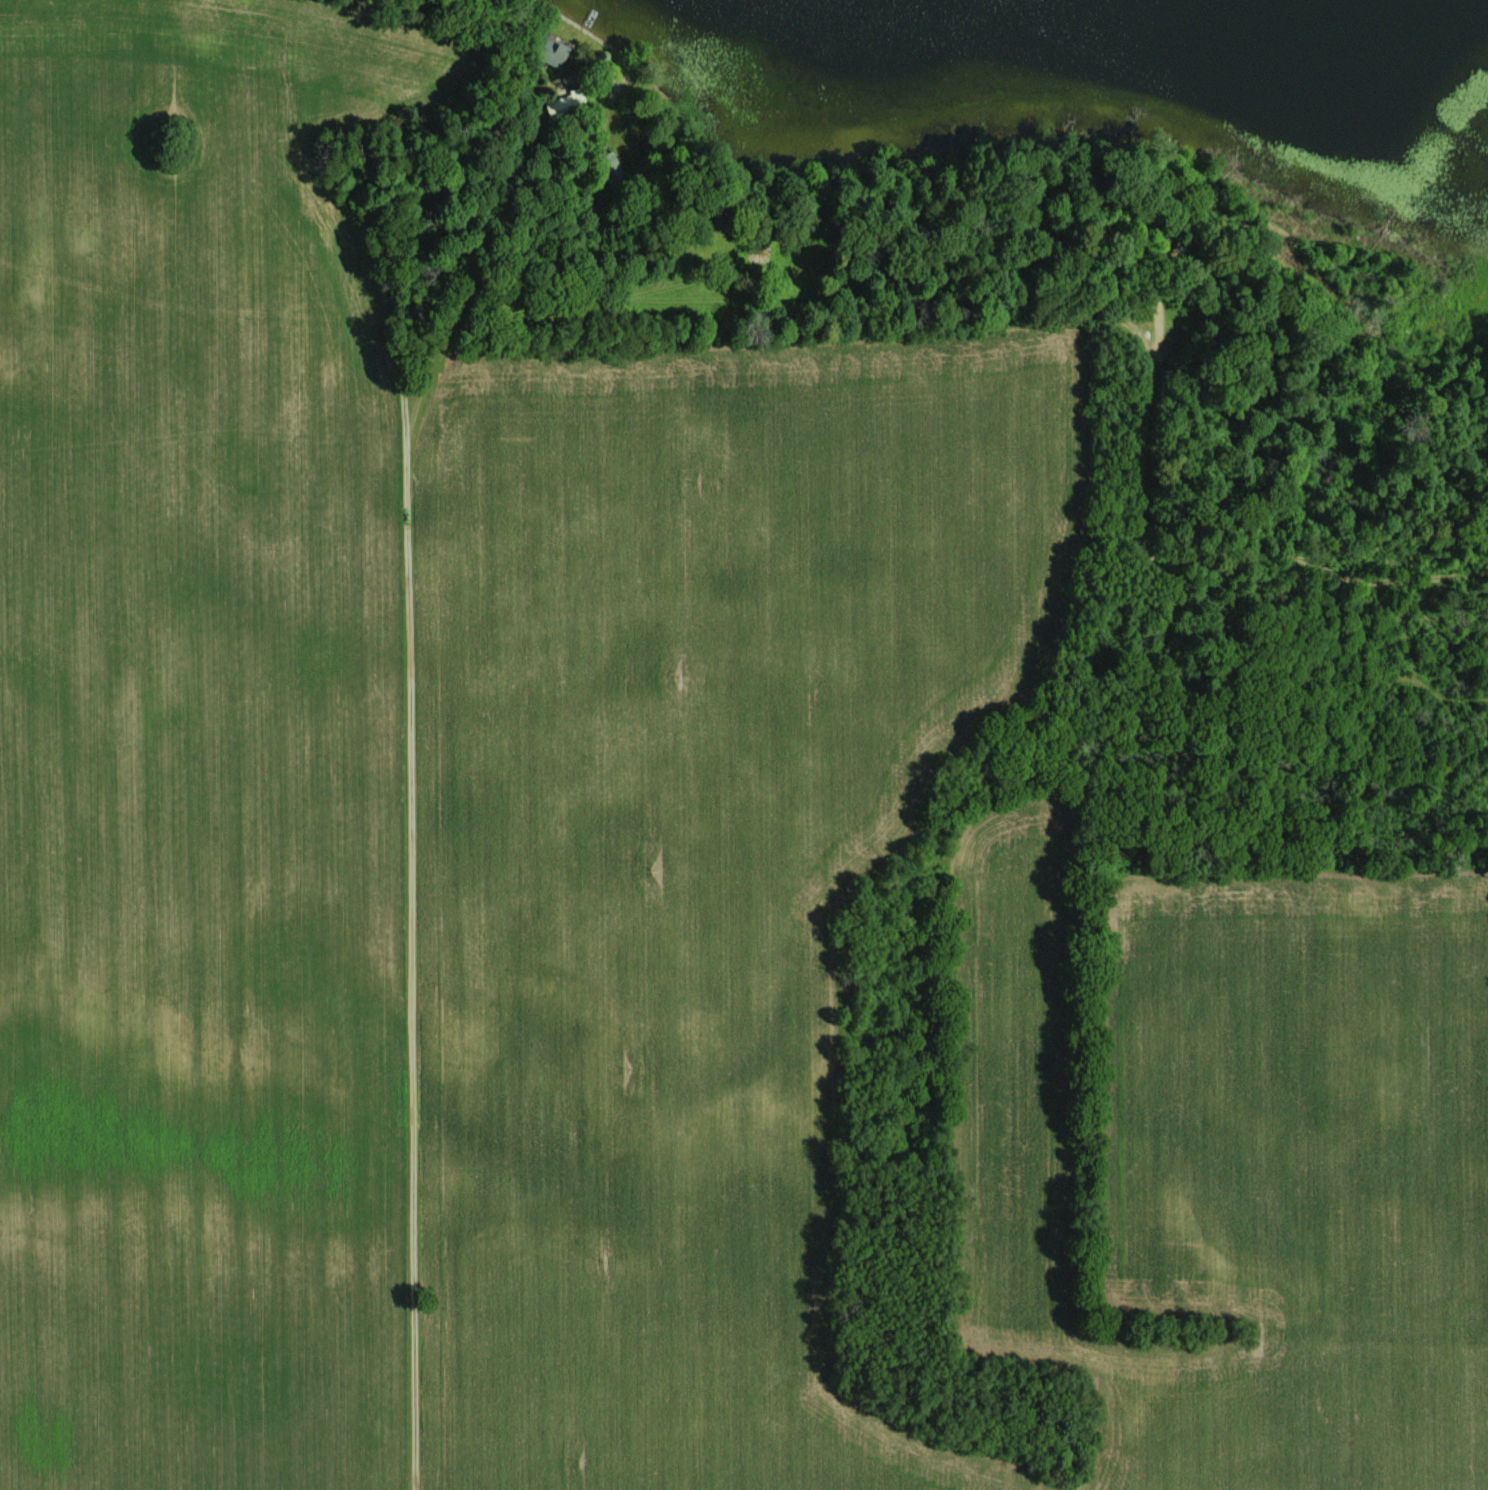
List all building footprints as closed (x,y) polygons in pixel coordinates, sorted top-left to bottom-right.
[(559,69),(568,47),(543,35),(533,58),(559,69)] [(586,111),(582,89),(544,97),(549,119),(586,111)] [(626,179),(612,150),(595,158),(609,187),(626,179)] [(767,260),(767,248),(752,248),(752,260),(767,260)]
